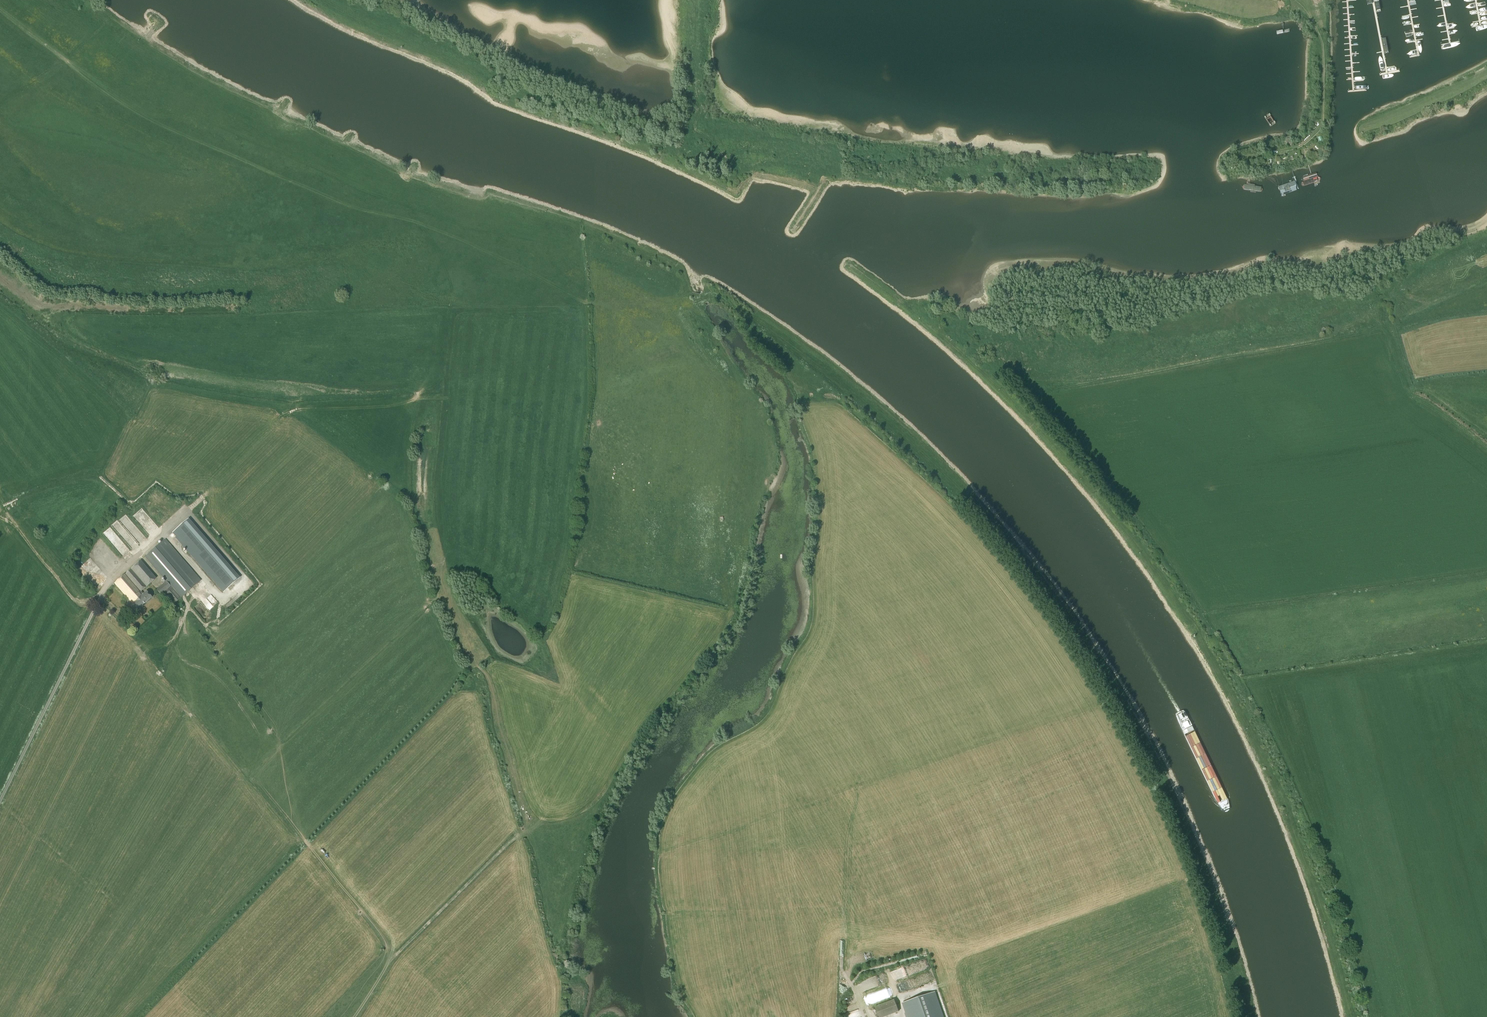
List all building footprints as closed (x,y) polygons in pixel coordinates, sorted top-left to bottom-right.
[(1302,177),(1304,182),(1302,182),(1302,183),(1302,185),(1303,185),(1304,185),(1306,185),(1320,181),(1321,180),(1320,178),(1320,177),(1319,177),(1317,177),(1316,173),(1302,177)] [(1278,187),(1281,196),(1297,191),(1296,189),(1298,188),(1294,176),(1294,177),(1295,181),(1278,187)] [(173,532),(223,592),(239,578),(189,519),(173,532)] [(164,592),(174,604),(201,581),(165,539),(145,557),(165,582),(157,590),(161,595),(164,592)] [(135,611),(141,606),(141,607),(152,597),(147,591),(143,594),(141,591),(156,578),(141,560),(115,583),(133,603),(131,606),(135,611)] [(209,595),(203,599),(209,607),(215,603),(209,595)] [(899,975),(912,970),(910,964),(897,969),(899,975)] [(874,978),(879,984),(882,981),(876,976),(874,978)] [(901,1003),(906,1016),(943,1016),(934,991),(901,1003)] [(875,1007),(878,1016),(884,1016),(899,1012),(894,999),(875,1007)]
